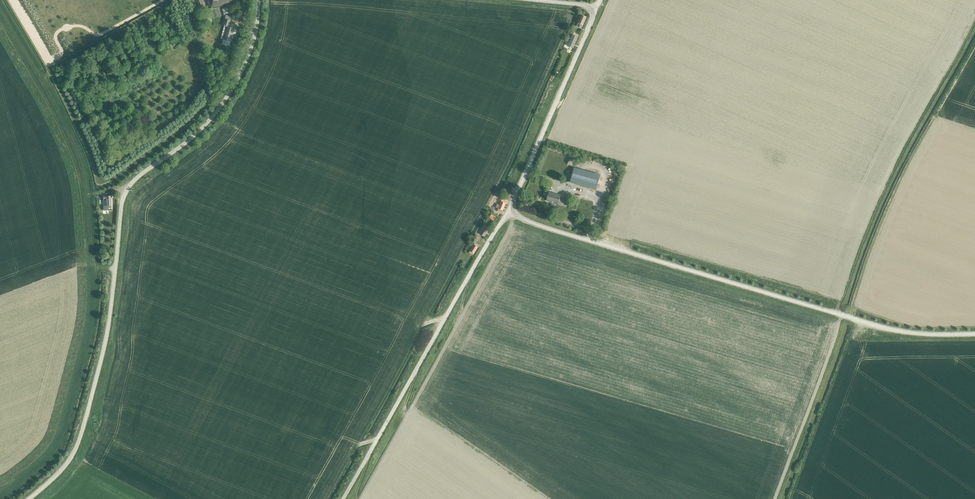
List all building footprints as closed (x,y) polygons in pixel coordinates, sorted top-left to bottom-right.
[(200,10),(208,8),(208,5),(205,6),(202,0),(195,0),(200,10)] [(208,12),(202,14),(203,20),(207,19),(207,22),(210,21),(210,18),(208,12)] [(583,25),(586,17),(587,17),(582,14),(581,15),(579,13),(576,19),(579,20),(576,26),(579,28),(580,26),(581,26),(582,25),(583,25)] [(231,41),(234,28),(228,26),(230,21),(224,19),(223,25),(224,26),(221,38),(231,41)] [(572,34),(570,40),(568,46),(573,48),(578,37),(574,35),(576,32),(571,30),(570,33),(572,34)] [(596,189),(600,174),(574,167),(570,182),(596,189)] [(564,199),(560,198),(561,195),(549,192),(546,201),(562,205),(564,199)] [(108,206),(111,205),(111,196),(103,196),(103,199),(106,199),(106,204),(104,204),(104,210),(108,210),(108,206)] [(503,210),(507,200),(502,198),(501,201),(500,205),(497,204),(496,207),(503,210)] [(484,236),(489,229),(485,227),(480,234),(484,236)] [(473,255),(474,253),(479,246),(475,243),(469,253),(473,255)]
